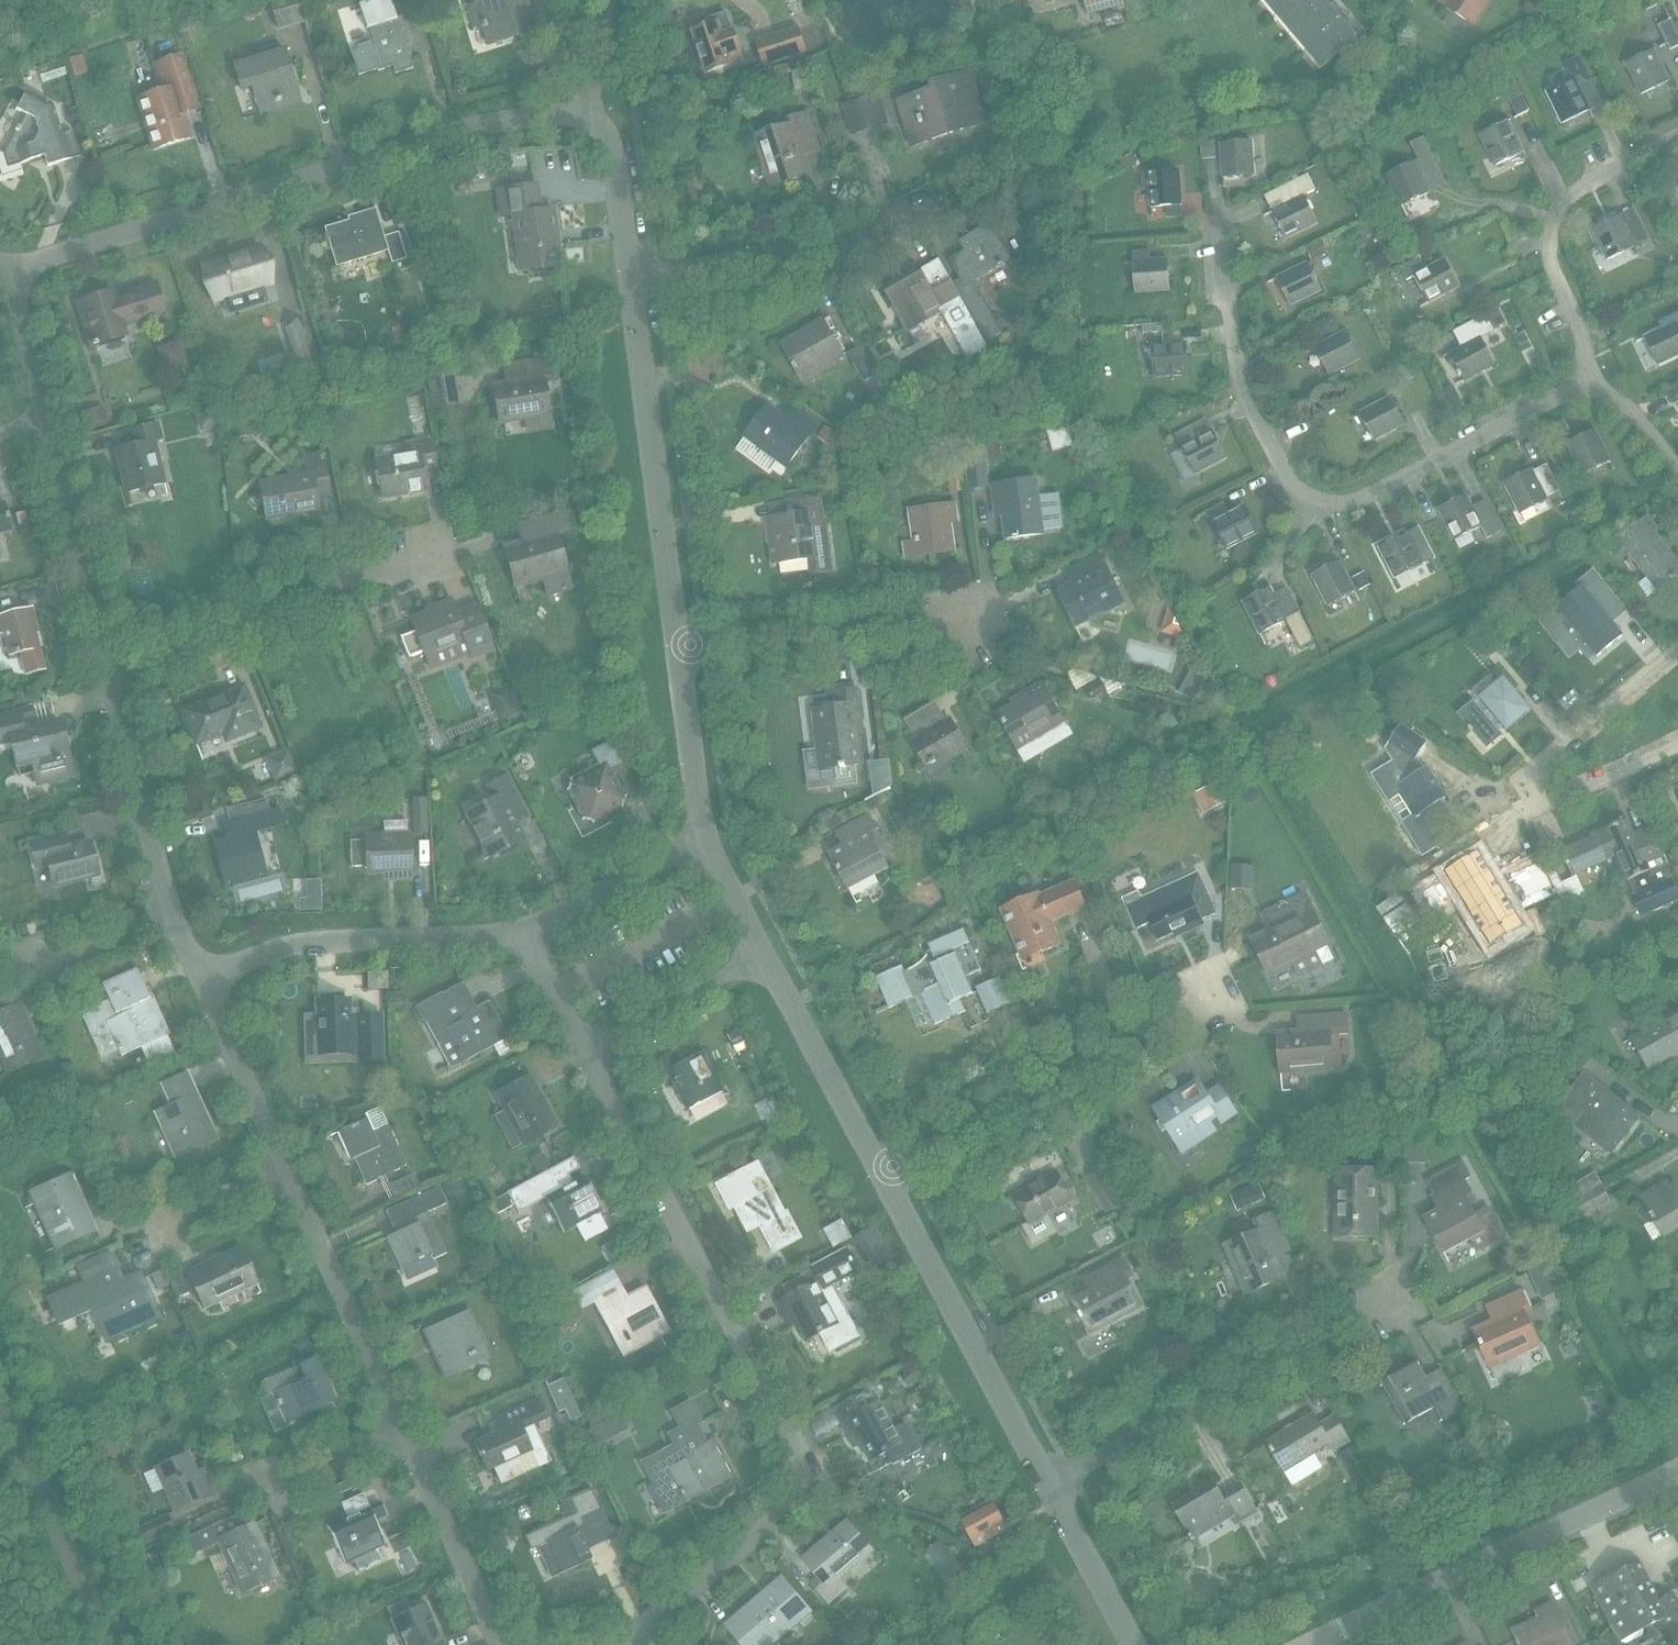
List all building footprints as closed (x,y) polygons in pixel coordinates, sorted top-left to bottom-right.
[(301,19),(295,0),(269,0),(278,26),(301,19)] [(413,67),(403,37),(409,36),(402,15),(396,17),(391,0),(366,0),(374,24),(368,26),(372,39),(357,44),(358,50),(351,52),(358,74),(378,68),(378,70),(393,65),(396,73),(413,67)] [(534,29),(525,0),(496,0),(497,1),(480,6),(479,4),(468,7),(474,26),(482,23),(489,44),(534,29)] [(1086,14),(1124,4),(1123,0),(1083,0),(1086,14)] [(1277,13),(1293,0),(1266,0),(1277,13)] [(1292,31),(1326,2),(1324,0),(1293,0),(1277,13),(1292,31)] [(1471,23),(1487,0),(1438,0),(1437,0),(1471,23)] [(1292,31),(1307,48),(1341,20),(1326,2),(1292,31)] [(709,25),(692,30),(706,72),(731,64),(728,53),(740,50),(733,29),(731,30),(726,13),(707,19),(709,25)] [(1341,20),(1307,48),(1323,67),(1357,38),(1341,20)] [(798,27),(756,41),(764,66),(806,52),(798,27)] [(1677,45),(1677,33),(1676,28),(1663,34),(1670,49),(1677,45)] [(278,101),(299,95),(284,49),(234,64),(241,89),(255,84),(261,102),(258,103),(262,115),(281,109),(278,101)] [(1642,93),(1669,80),(1654,49),(1627,62),(1642,93)] [(201,108),(192,80),(183,53),(162,60),(171,87),(138,97),(154,149),(190,137),(183,114),(201,108)] [(62,59),(37,67),(41,79),(66,72),(62,59)] [(914,144),(984,122),(968,73),(934,84),(936,90),(901,101),(914,144)] [(1562,122),(1590,108),(1575,78),(1548,91),(1562,122)] [(3,153),(0,151),(0,180),(22,173),(19,163),(45,155),(49,167),(80,157),(72,131),(61,134),(52,106),(26,91),(16,108),(25,114),(3,153)] [(1510,100),(1518,115),(1530,109),(1522,94),(1510,100)] [(856,129),(886,121),(879,96),(849,104),(856,129)] [(800,148),(815,143),(804,111),(786,117),(789,125),(755,136),(771,186),(808,174),(800,148)] [(1495,165),(1524,151),(1508,120),(1480,134),(1495,165)] [(1420,157),(1414,160),(1386,173),(1402,205),(1446,183),(1424,136),(1412,142),(1420,157)] [(1223,179),(1254,177),(1251,141),(1221,144),(1223,179)] [(1203,160),(1216,159),(1215,144),(1202,145),(1203,160)] [(1151,207),(1181,205),(1179,170),(1148,172),(1151,207)] [(1286,238),(1317,222),(1303,195),(1316,188),(1308,173),(1265,196),(1286,238)] [(519,271),(560,265),(552,209),(540,211),(536,183),(496,189),(500,216),(512,215),(519,271)] [(1634,207),(1620,214),(1592,228),(1607,259),(1650,239),(1634,207)] [(391,263),(406,258),(398,232),(383,236),(375,208),(356,214),(357,218),(324,228),(336,267),(387,251),(391,263)] [(965,286),(1015,257),(996,222),(964,240),(970,252),(952,262),(965,286)] [(202,263),(214,301),(230,296),(231,297),(239,295),(238,293),(270,283),(258,246),(202,263)] [(1428,302),(1460,286),(1446,258),(1426,269),(1420,258),(1401,268),(1407,279),(1415,275),(1428,302)] [(1134,292),(1169,290),(1167,260),(1132,262),(1134,292)] [(1290,305),(1322,289),(1308,261),(1277,277),(1290,305)] [(947,323),(960,316),(941,282),(930,289),(916,265),(882,284),(904,322),(937,304),(947,323)] [(149,317),(164,312),(155,283),(113,296),(112,290),(76,301),(89,346),(125,335),(120,318),(147,310),(149,317)] [(1461,346),(1449,352),(1464,380),(1495,364),(1481,337),(1493,331),(1484,313),(1452,330),(1461,346)] [(820,370),(844,356),(823,319),(782,342),(800,374),(816,365),(820,370)] [(1677,354),(1677,324),(1676,321),(1645,336),(1658,363),(1677,354)] [(1143,333),(1163,332),(1162,324),(1143,325),(1143,333)] [(315,358),(304,325),(288,330),(298,363),(315,358)] [(1329,373),(1360,357),(1346,330),(1315,346),(1329,373)] [(1154,376),(1189,374),(1187,343),(1152,345),(1154,376)] [(865,381),(878,374),(862,346),(849,353),(865,381)] [(543,382),(557,380),(553,358),(518,364),(521,381),(492,386),(498,423),(549,414),(543,382)] [(432,409),(459,404),(454,376),(427,380),(432,409)] [(1374,439),(1406,423),(1391,396),(1359,412),(1374,439)] [(787,467),(817,426),(790,406),(783,416),(768,406),(745,437),(787,467)] [(1227,456),(1213,429),(1206,417),(1175,434),(1195,473),(1227,456)] [(152,440),(160,438),(156,423),(128,430),(132,445),(115,449),(126,492),(163,483),(152,440)] [(1583,474),(1610,461),(1594,429),(1567,443),(1583,474)] [(437,474),(436,469),(430,438),(407,443),(408,452),(376,458),(383,498),(425,490),(423,476),(437,474)] [(970,488),(987,485),(983,455),(966,457),(970,488)] [(316,497),(329,494),(323,462),(307,464),(308,473),(260,481),(266,518),(318,510),(316,497)] [(1548,464),(1534,470),(1533,468),(1505,482),(1520,514),(1549,500),(1547,496),(1561,489),(1548,464)] [(997,518),(1003,517),(1006,537),(1042,532),(1035,478),(992,484),(997,518)] [(1455,539),(1482,526),(1487,538),(1501,531),(1486,499),(1473,506),(1467,494),(1439,508),(1455,539)] [(813,528),(824,527),(820,497),(796,500),(798,513),(767,517),(770,539),(776,538),(779,563),(817,558),(813,528)] [(11,529),(4,502),(0,503),(0,532),(11,529)] [(1227,548),(1258,531),(1244,504),(1229,512),(1224,502),(1208,511),(1227,548)] [(947,521),(958,519),(955,503),(909,509),(915,553),(951,549),(947,521)] [(556,537),(575,531),(568,510),(517,525),(522,542),(504,548),(515,586),(566,571),(556,537)] [(1677,575),(1677,565),(1652,531),(1657,528),(1648,516),(1618,539),(1657,591),(1677,575)] [(1434,557),(1419,526),(1380,546),(1395,577),(1434,557)] [(1076,627),(1125,603),(1101,554),(1076,566),(1082,579),(1059,591),(1076,627)] [(1328,605),(1355,591),(1369,584),(1363,572),(1349,579),(1339,559),(1312,573),(1328,605)] [(1299,613),(1283,581),(1244,601),(1259,632),(1299,613)] [(1597,654),(1621,635),(1610,622),(1614,619),(1607,610),(1614,604),(1598,583),(1586,593),(1593,602),(1570,621),(1597,654)] [(415,630),(400,636),(408,656),(424,650),(426,655),(465,639),(472,657),(493,648),(475,603),(455,611),(451,601),(411,618),(415,630)] [(36,647),(32,634),(39,633),(32,608),(0,616),(0,633),(4,632),(10,655),(21,653),(26,674),(44,669),(38,647),(36,647)] [(1508,729),(1531,710),(1504,678),(1475,703),(1473,700),(1458,713),(1469,725),(1467,726),(1471,730),(1472,729),(1482,741),(1503,724),(1508,729)] [(1073,735),(1065,723),(1041,683),(1024,693),(1026,697),(994,716),(1024,765),(1073,735)] [(226,739),(259,725),(242,684),(181,709),(195,742),(222,731),(226,739)] [(821,769),(863,764),(858,730),(862,729),(857,689),(836,691),(837,706),(813,709),(821,769)] [(953,757),(968,748),(954,724),(951,726),(936,701),(905,719),(920,744),(916,747),(927,765),(950,751),(953,757)] [(73,774),(67,748),(68,745),(66,736),(64,734),(61,724),(55,722),(35,727),(30,707),(0,715),(0,740),(10,738),(19,775),(33,771),(34,778),(58,772),(59,777),(73,774)] [(1394,771),(1390,764),(1375,774),(1390,797),(1401,791),(1416,816),(1445,798),(1427,768),(1428,768),(1427,767),(1423,769),(1416,757),(1426,741),(1401,725),(1387,746),(1400,767),(1394,771)] [(622,806),(625,797),(609,767),(623,760),(612,738),(591,750),(599,764),(570,779),(567,788),(583,818),(593,821),(622,806)] [(267,758),(275,776),(293,769),(286,751),(267,758)] [(489,858),(524,840),(511,814),(523,808),(506,776),(486,787),(493,799),(465,813),(489,858)] [(414,834),(427,834),(426,798),(413,798),(414,834)] [(254,830),(282,823),(278,808),(230,821),(234,834),(213,840),(224,883),(265,872),(254,830)] [(849,887),(888,867),(873,839),(880,836),(868,814),(844,827),(851,841),(830,852),(849,887)] [(1650,870),(1646,862),(1666,853),(1653,825),(1633,834),(1627,819),(1593,834),(1594,836),(1561,851),(1571,874),(1615,854),(1627,880),(1628,879),(1635,895),(1633,896),(1642,915),(1677,898),(1677,896),(1664,865),(1650,871),(1650,870)] [(365,836),(365,839),(350,840),(351,866),(366,865),(367,872),(394,871),(395,878),(410,878),(408,834),(365,836)] [(53,884),(97,873),(89,841),(59,849),(55,835),(29,841),(36,867),(48,864),(53,884)] [(1540,857),(1495,877),(1476,847),(1442,869),(1445,873),(1419,890),(1432,910),(1465,889),(1489,927),(1515,910),(1509,901),(1551,883),(1540,857)] [(1204,924),(1199,914),(1213,908),(1198,874),(1140,900),(1147,916),(1147,918),(1157,940),(1185,928),(1186,932),(1204,924)] [(1050,922),(1086,907),(1074,881),(1040,895),(1038,894),(1002,909),(1021,954),(1039,947),(1042,952),(1060,945),(1050,922)] [(1314,913),(1313,914),(1303,894),(1271,910),(1279,926),(1252,939),(1270,975),(1293,963),(1299,975),(1334,957),(1328,945),(1330,945),(1314,913)] [(320,897),(299,898),(299,910),(320,909),(320,897)] [(973,993),(965,976),(981,969),(962,927),(926,942),(929,947),(924,953),(925,954),(922,957),(918,961),(915,963),(911,966),(907,968),(904,969),(902,965),(875,977),(889,1008),(922,993),(935,1024),(965,1011),(960,999),(973,993)] [(174,1051),(166,1035),(169,1033),(152,996),(149,997),(136,968),(102,983),(109,999),(80,1012),(91,1036),(97,1034),(98,1036),(111,1031),(122,1055),(141,1046),(148,1062),(174,1051)] [(385,989),(384,971),(366,971),(367,989),(385,989)] [(988,1012),(1012,1002),(1000,976),(977,986),(988,1012)] [(451,1069),(510,1037),(490,1001),(474,1009),(468,996),(449,1006),(442,993),(416,1007),(423,1022),(425,1020),(451,1069)] [(357,1016),(349,1016),(348,999),(316,1000),(318,1049),(350,1048),(350,1045),(357,1045),(358,1055),(382,1055),(380,1014),(357,1015),(357,1016)] [(42,1057),(18,1005),(0,1013),(0,1054),(8,1072),(42,1057)] [(1633,1038),(1649,1067),(1677,1051),(1677,1013),(1633,1038)] [(1330,1033),(1347,1031),(1346,1014),(1305,1017),(1306,1031),(1278,1033),(1281,1071),(1332,1067),(1330,1033)] [(1590,1058),(1565,1038),(1554,1052),(1579,1072),(1590,1058)] [(688,1110),(724,1091),(703,1051),(686,1060),(689,1065),(682,1068),(674,1052),(660,1059),(688,1110)] [(187,1072),(162,1084),(172,1105),(156,1112),(176,1156),(217,1137),(187,1072)] [(1590,1126),(1616,1146),(1639,1116),(1584,1072),(1566,1096),(1583,1110),(1573,1122),(1585,1132),(1590,1126)] [(524,1146),(559,1127),(531,1076),(497,1095),(524,1146)] [(1155,1110),(1176,1142),(1182,1152),(1216,1130),(1209,1120),(1217,1115),(1221,1122),(1236,1112),(1218,1085),(1206,1092),(1200,1082),(1155,1110)] [(365,1115),(367,1119),(342,1130),(366,1184),(406,1166),(380,1108),(365,1115)] [(546,1172),(508,1192),(518,1212),(545,1197),(564,1233),(604,1212),(585,1176),(574,1182),(570,1174),(581,1169),(575,1157),(546,1172)] [(759,1161),(720,1182),(735,1209),(747,1203),(775,1255),(802,1240),(759,1161)] [(1138,1204),(1114,1162),(1089,1176),(1108,1210),(1119,1204),(1124,1212),(1138,1204)] [(1377,1237),(1378,1169),(1336,1168),(1336,1236),(1377,1237)] [(1030,1224),(1073,1199),(1057,1170),(1013,1194),(1030,1224)] [(56,1248),(97,1229),(72,1173),(30,1192),(56,1248)] [(413,1173),(388,1185),(394,1198),(419,1186),(413,1173)] [(1444,1253),(1483,1231),(1469,1206),(1476,1202),(1464,1180),(1439,1193),(1447,1206),(1425,1218),(1444,1253)] [(1677,1226),(1677,1199),(1668,1181),(1653,1189),(1656,1194),(1644,1201),(1663,1234),(1677,1226)] [(433,1259),(447,1253),(428,1211),(446,1203),(438,1186),(385,1210),(393,1226),(396,1233),(387,1237),(401,1269),(431,1255),(433,1259)] [(1584,1215),(1610,1200),(1602,1186),(1576,1201),(1584,1215)] [(1271,1251),(1287,1245),(1273,1213),(1255,1221),(1259,1230),(1225,1245),(1246,1293),(1282,1277),(1271,1251)] [(825,1228),(834,1247),(851,1239),(841,1220),(825,1228)] [(873,1228),(853,1238),(870,1270),(889,1260),(873,1228)] [(204,1307),(257,1282),(241,1248),(188,1272),(204,1307)] [(816,1283),(777,1304),(785,1318),(793,1314),(808,1340),(821,1332),(832,1351),(860,1336),(849,1316),(832,1285),(858,1271),(846,1249),(813,1267),(821,1280),(816,1283)] [(85,1283),(48,1300),(59,1324),(91,1310),(106,1342),(160,1318),(140,1273),(120,1282),(108,1254),(78,1268),(85,1283)] [(1082,1280),(1088,1292),(1073,1299),(1091,1333),(1141,1306),(1126,1278),(1132,1274),(1124,1258),(1082,1280)] [(584,1309),(596,1302),(608,1324),(616,1320),(633,1351),(669,1331),(646,1289),(627,1300),(612,1273),(575,1293),(584,1309)] [(1491,1365),(1538,1344),(1524,1312),(1530,1309),(1521,1291),(1493,1304),(1499,1318),(1475,1330),(1491,1365)] [(454,1363),(486,1349),(469,1312),(424,1332),(445,1377),(457,1372),(454,1363)] [(312,1402),(331,1393),(315,1358),(261,1383),(267,1397),(272,1395),(285,1424),(316,1410),(312,1402)] [(1444,1419),(1462,1408),(1445,1378),(1429,1387),(1416,1364),(1384,1382),(1408,1422),(1437,1406),(1444,1419)] [(555,1381),(546,1386),(557,1412),(564,1409),(569,1421),(573,1420),(580,1416),(563,1378),(555,1381)] [(880,1404),(864,1412),(857,1398),(833,1411),(849,1439),(857,1435),(870,1461),(901,1444),(880,1404)] [(503,1430),(475,1442),(487,1468),(494,1465),(502,1484),(523,1474),(515,1456),(531,1449),(535,1457),(546,1452),(533,1422),(545,1417),(537,1400),(498,1417),(503,1430)] [(673,1445),(641,1462),(654,1487),(650,1489),(663,1514),(685,1502),(731,1477),(711,1438),(703,1443),(696,1431),(699,1429),(695,1421),(700,1419),(690,1401),(670,1413),(678,1428),(667,1435),(673,1445)] [(1334,1448),(1348,1439),(1333,1415),(1319,1424),(1312,1413),(1265,1442),(1283,1472),(1330,1443),(1334,1448)] [(1474,1458),(1462,1465),(1469,1477),(1494,1463),(1476,1432),(1463,1439),(1474,1458)] [(156,1468),(173,1507),(175,1511),(215,1493),(208,1478),(200,1482),(188,1454),(156,1468)] [(1258,1510),(1256,1507),(1242,1484),(1221,1496),(1213,1482),(1174,1506),(1193,1539),(1232,1516),(1236,1523),(1258,1510)] [(569,1515),(527,1533),(530,1549),(537,1546),(550,1576),(590,1558),(584,1545),(612,1533),(591,1487),(562,1500),(569,1515)] [(346,1518),(328,1526),(345,1564),(386,1545),(375,1522),(387,1517),(380,1502),(369,1507),(362,1493),(340,1504),(346,1518)] [(987,1502),(956,1518),(966,1538),(997,1521),(987,1502)] [(136,1546),(172,1530),(166,1515),(129,1531),(136,1546)] [(847,1522),(803,1559),(819,1578),(812,1583),(829,1603),(848,1587),(840,1577),(871,1551),(847,1522)] [(242,1593),(277,1577),(253,1524),(218,1540),(242,1593)] [(213,1546),(206,1530),(182,1541),(189,1557),(213,1546)] [(1677,1629),(1677,1606),(1671,1593),(1658,1600),(1638,1561),(1592,1585),(1620,1640),(1658,1621),(1666,1636),(1677,1629)] [(732,1619),(755,1644),(771,1644),(811,1610),(782,1576),(732,1619)] [(386,1607),(392,1619),(391,1619),(403,1644),(440,1644),(435,1634),(438,1633),(425,1604),(411,1610),(406,1598),(386,1607)] [(1551,1602),(1535,1610),(1540,1621),(1514,1633),(1519,1644),(1570,1644),(1551,1602)]
